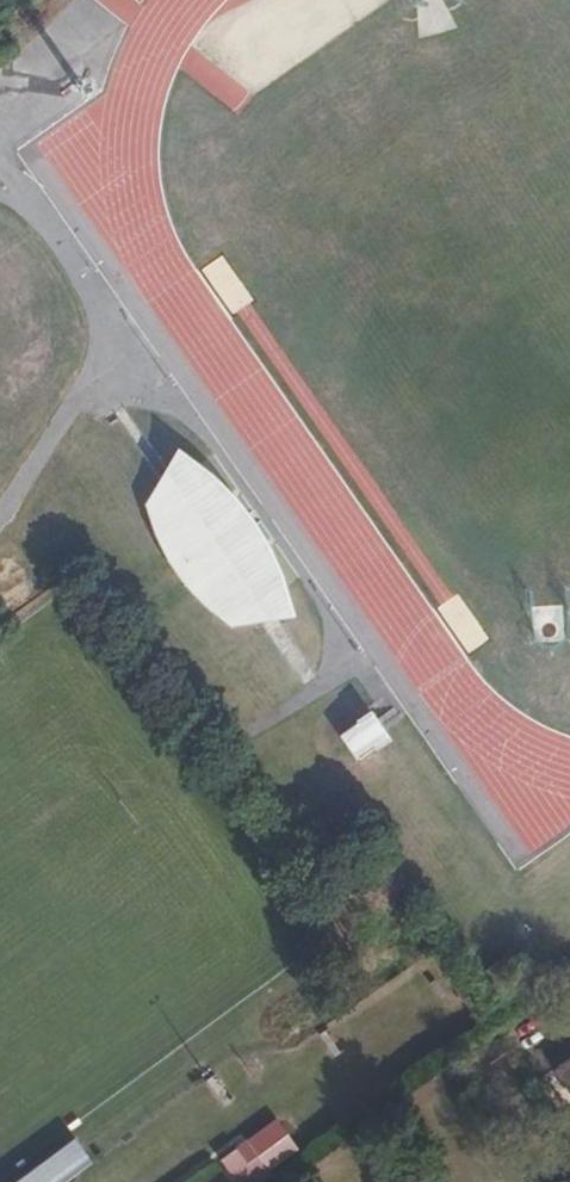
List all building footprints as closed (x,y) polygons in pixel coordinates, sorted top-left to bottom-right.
[(246,614),(234,622),(295,599),(289,579),(282,562),(274,545),(264,528),(255,514),(242,497),(230,483),(216,470),(202,458),(186,446),(149,500),(161,492),(197,465),(281,586),(246,614)] [(197,465),(161,492),(165,509),(168,521),(173,532),(178,543),(184,553),(189,561),(198,573),(206,582),(215,591),(224,599),(234,606),(246,614),(281,586),(197,465)] [(161,492),(149,500),(153,515),(157,527),(161,539),(167,551),(173,562),(180,572),(188,582),(196,591),(205,600),(215,608),(225,616),(234,622),(246,614),(234,606),(224,599),(215,591),(206,582),(198,573),(189,561),(184,553),(178,543),(173,532),(168,521),(165,509),(161,492)] [(361,712),(335,728),(353,754),(379,737),(361,712)] [(553,1073),(569,1101),(569,1061),(553,1073)] [(298,1151),(274,1117),(213,1160),(229,1181),(254,1181),(298,1151)] [(24,1181),(81,1181),(97,1170),(78,1143),(24,1181)]
